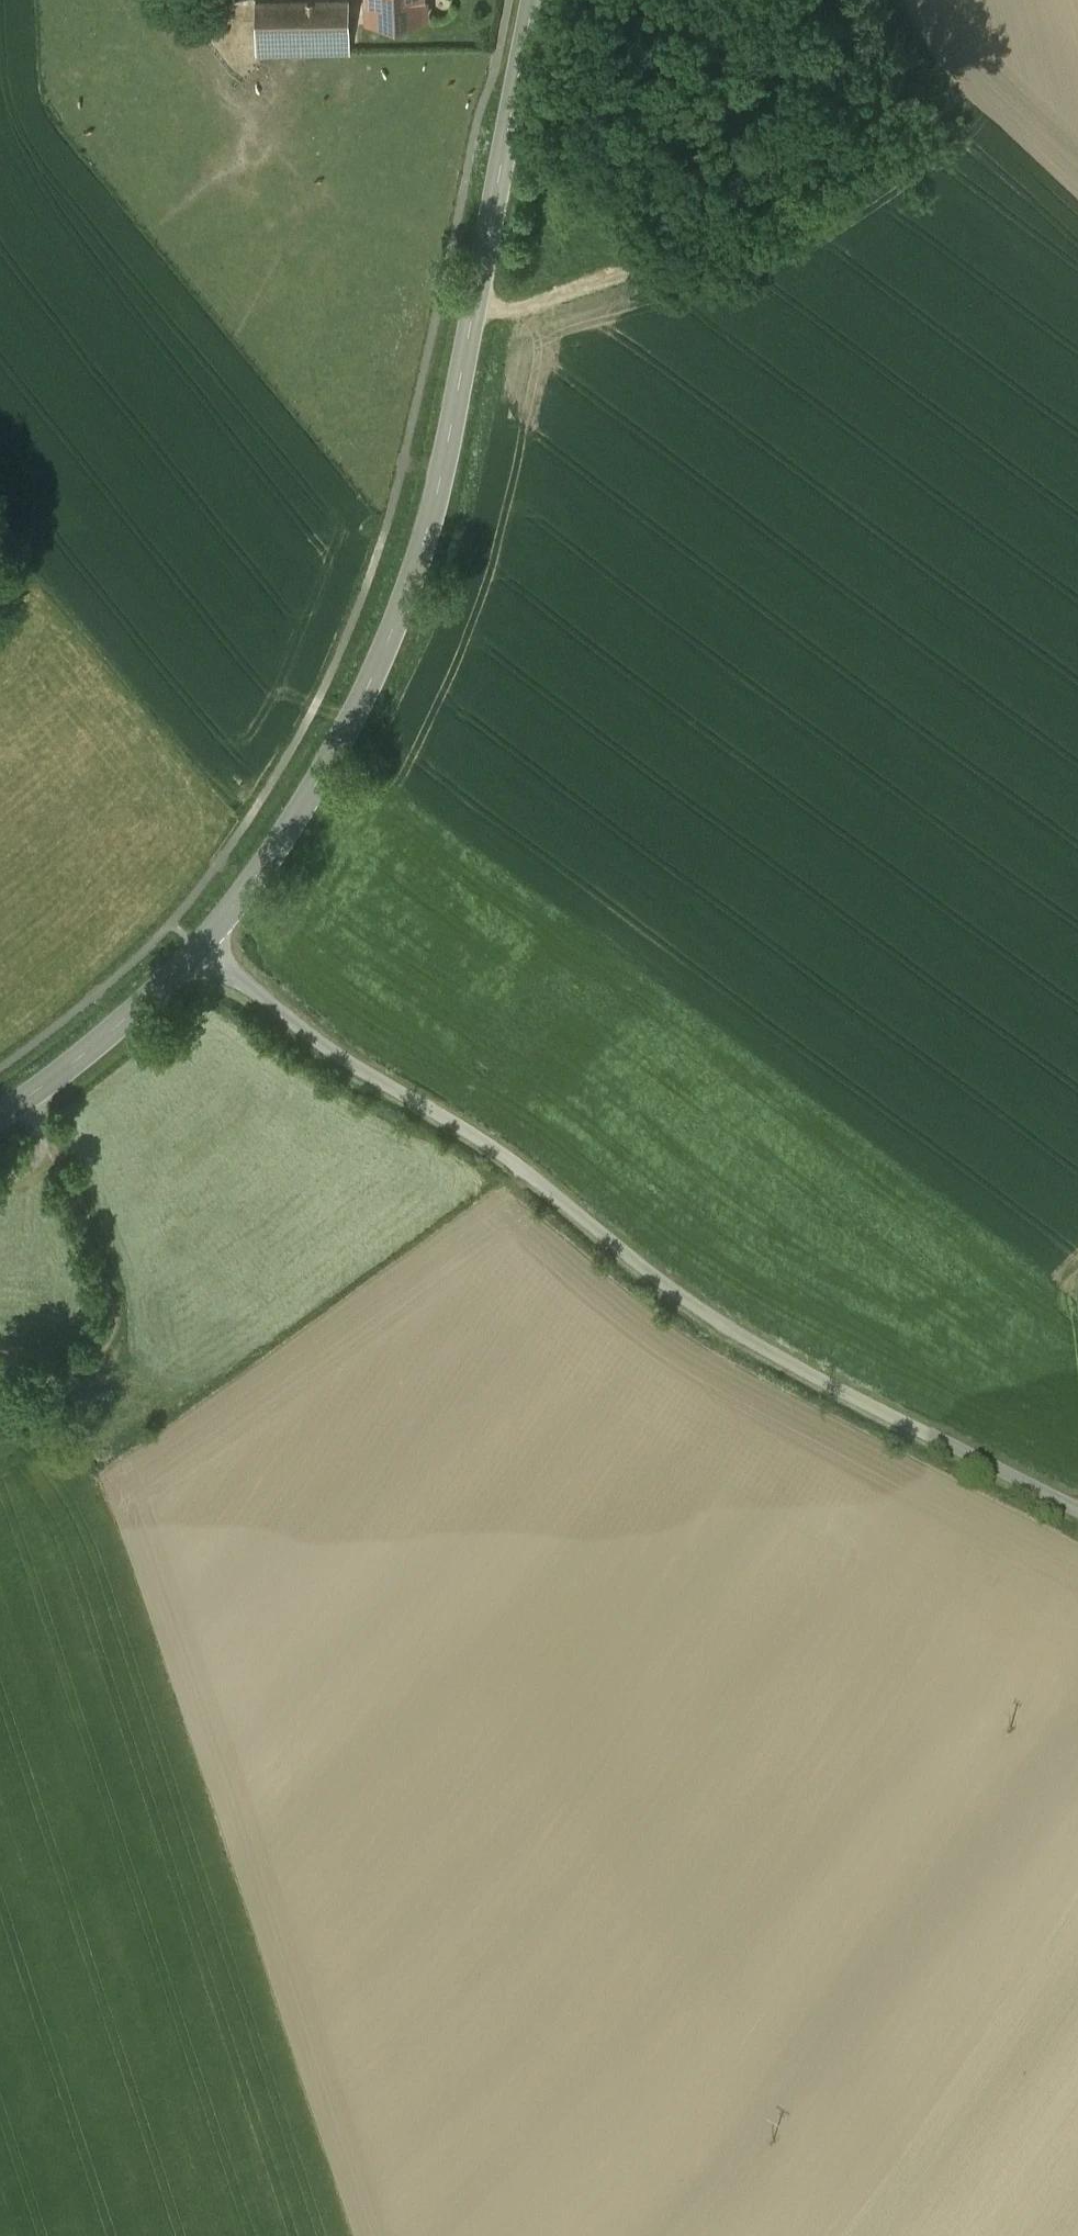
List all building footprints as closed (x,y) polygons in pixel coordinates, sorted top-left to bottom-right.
[(257,0),(257,53),(351,53),(350,0),(311,0),(257,0)] [(369,20),(426,18),(426,0),(369,0),(369,20)]
